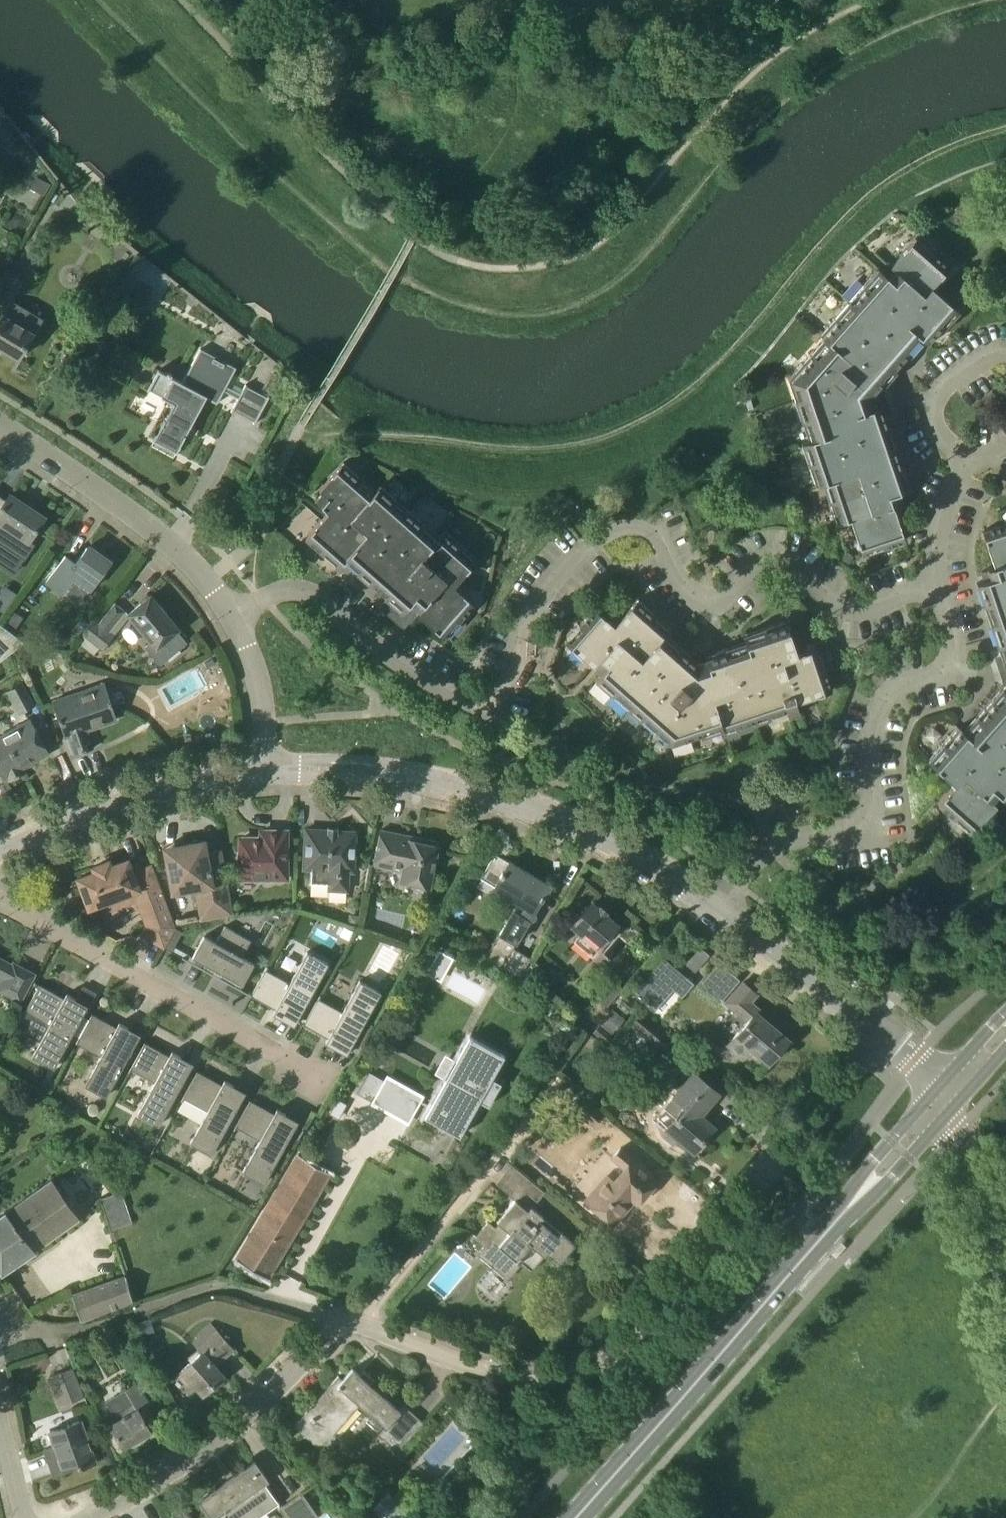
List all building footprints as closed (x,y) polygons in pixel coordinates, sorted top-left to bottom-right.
[(44,195),(50,184),(37,178),(32,188),(44,195)] [(923,339),(929,344),(959,310),(932,287),(949,267),(915,238),(890,266),(891,267),(885,274),(878,268),(820,334),(824,338),(788,379),(809,440),(802,443),(816,486),(823,484),(837,524),(850,519),(862,554),(905,540),(893,505),(900,503),(899,502),(906,500),(903,491),(910,488),(882,404),(876,406),(873,397),(923,339)] [(0,319),(0,352),(3,349),(19,359),(42,319),(12,301),(24,281),(5,270),(0,278),(0,307),(5,310),(0,319)] [(200,348),(188,370),(183,382),(159,370),(149,390),(174,403),(154,440),(177,452),(207,397),(217,402),(224,391),(238,398),(231,411),(255,424),(269,397),(268,396),(268,397),(246,386),(247,385),(246,384),(241,393),(226,386),(236,367),(200,348)] [(400,614),(411,623),(418,614),(445,637),(474,604),(454,586),(478,559),(444,529),(438,536),(381,485),(376,491),(344,462),(319,489),(323,492),(316,500),(328,512),(306,538),(340,568),(345,561),(402,611),(400,614)] [(29,541),(45,517),(10,494),(6,500),(0,496),(0,522),(29,541)] [(982,531),(994,566),(988,568),(988,569),(982,571),(985,580),(977,583),(1005,667),(1005,666),(1005,523),(982,531)] [(63,593),(75,577),(91,589),(110,563),(87,547),(76,563),(66,556),(47,582),(63,593)] [(842,557),(848,563),(854,557),(848,551),(842,557)] [(160,665),(172,655),(187,642),(177,631),(179,629),(151,596),(129,614),(151,641),(144,647),(160,665)] [(672,629),(641,601),(638,599),(615,626),(595,608),(566,642),(602,673),(596,680),(671,746),(721,729),(723,735),(788,713),(789,717),(800,713),(796,702),(831,690),(817,648),(797,655),(786,621),(743,635),(746,642),(705,656),(706,660),(699,663),(667,635),(672,629)] [(114,635),(110,632),(125,612),(114,603),(99,624),(93,619),(82,635),(103,650),(114,635)] [(213,658),(205,662),(208,667),(216,663),(213,658)] [(70,735),(76,754),(93,748),(86,729),(117,719),(105,684),(53,702),(65,737),(70,735)] [(959,727),(929,760),(955,784),(938,804),(972,833),(997,805),(1003,797),(1005,800),(1005,684),(964,731),(959,727)] [(9,691),(20,712),(33,706),(22,685),(9,691)] [(0,737),(0,768),(5,777),(8,775),(11,780),(25,772),(22,767),(48,753),(31,721),(0,737)] [(304,869),(311,869),(311,883),(330,884),(329,889),(348,891),(349,871),(354,871),(356,832),(339,831),(339,828),(328,827),(328,830),(307,829),(304,869)] [(381,830),(374,865),(403,872),(400,882),(430,888),(439,845),(436,845),(436,841),(381,830)] [(262,838),(241,838),(241,853),(238,853),(238,863),(241,863),(241,878),(263,878),(263,879),(287,879),(287,831),(262,831),(262,838)] [(201,921),(234,915),(222,850),(207,853),(205,840),(201,841),(198,839),(193,840),(191,843),(187,843),(165,848),(173,895),(195,891),(201,921)] [(513,947),(516,943),(541,899),(543,900),(551,886),(510,861),(510,862),(495,853),(480,878),(519,900),(485,958),(520,977),(531,958),(513,947)] [(141,893),(133,871),(128,860),(111,866),(109,861),(94,867),(96,872),(79,879),(89,908),(103,903),(105,907),(140,894),(141,893)] [(141,893),(140,894),(143,902),(140,908),(146,925),(141,935),(165,948),(176,928),(152,864),(133,871),(141,893)] [(614,935),(612,933),(619,925),(606,914),(607,912),(600,906),(599,908),(592,902),(572,926),(581,933),(576,940),(593,955),(604,942),(606,943),(614,935)] [(889,923),(883,930),(880,933),(888,939),(897,928),(890,922),(889,923)] [(216,942),(204,936),(193,957),(223,973),(220,979),(241,989),(255,963),(243,957),(252,940),(226,926),(216,942)] [(175,947),(177,942),(170,938),(167,945),(165,948),(172,952),(175,947)] [(454,959),(454,958),(440,950),(435,959),(435,960),(449,967),(454,959)] [(288,1009),(300,1015),(329,963),(307,951),(290,983),(266,969),(251,996),(276,1009),(274,1014),(283,1019),(288,1009)] [(5,978),(0,987),(0,989),(21,1001),(22,999),(24,1000),(36,976),(35,976),(36,974),(14,962),(13,964),(0,957),(0,975),(5,978)] [(655,1013),(686,977),(664,957),(633,994),(655,1013)] [(594,995),(607,1006),(623,988),(610,977),(594,995)] [(341,1038),(352,1044),(381,992),(360,980),(343,1012),(318,998),(304,1025),(329,1038),(326,1043),(335,1048),(341,1038)] [(781,1053),(779,1051),(789,1040),(773,1026),(775,1022),(751,1002),(757,994),(743,982),(726,1002),(748,1021),(729,1044),(742,1055),(750,1046),(769,1063),(772,1059),(774,1061),(781,1053)] [(54,1067),(83,1015),(71,1008),(76,999),(67,994),(65,998),(40,984),(26,1011),(50,1024),(33,1056),(54,1067)] [(624,1019),(612,1009),(600,1024),(612,1034),(624,1019)] [(629,1024),(657,1047),(668,1034),(640,1011),(629,1024)] [(106,1096),(135,1044),(124,1037),(129,1028),(120,1023),(117,1027),(93,1013),(78,1040),(103,1053),(85,1085),(106,1096)] [(463,1064),(453,1083),(446,1079),(431,1106),(430,1107),(425,1117),(460,1136),(465,1127),(466,1125),(480,1101),(489,1106),(502,1083),(493,1078),(505,1056),(470,1036),(456,1060),(463,1064)] [(159,1125),(188,1073),(176,1066),(181,1056),(172,1052),(170,1056),(145,1042),(131,1069),(155,1082),(138,1114),(159,1125)] [(212,1154),(241,1102),(229,1095),(234,1085),(225,1080),(222,1085),(198,1071),(183,1098),(208,1111),(190,1143),(212,1154)] [(392,1084),(384,1080),(370,1072),(358,1094),(372,1102),(380,1106),(391,1086),(392,1084)] [(673,1144),(679,1137),(695,1151),(697,1147),(701,1150),(708,1141),(705,1138),(714,1128),(699,1115),(718,1093),(695,1073),(674,1095),(684,1104),(675,1114),(677,1116),(667,1128),(669,1129),(664,1136),(673,1144)] [(572,1107),(593,1125),(602,1114),(581,1096),(572,1107)] [(264,1183),(293,1131),(281,1124),(287,1114),(278,1109),(275,1114),(251,1100),(236,1126),(260,1140),(243,1171),(264,1183)] [(587,1201),(614,1224),(635,1200),(638,1203),(656,1182),(650,1177),(653,1173),(622,1147),(613,1158),(626,1169),(615,1182),(608,1176),(587,1201)] [(330,1172),(299,1154),(237,1259),(268,1278),(330,1172)] [(2,1271),(80,1217),(53,1179),(0,1216),(0,1268),(2,1271)] [(531,1271),(545,1256),(548,1252),(560,1262),(576,1244),(562,1232),(558,1236),(541,1221),(544,1217),(533,1207),(546,1192),(532,1180),(497,1221),(500,1224),(496,1229),(489,1223),(476,1237),(486,1245),(480,1252),(508,1275),(519,1262),(531,1271)] [(122,1191),(100,1198),(111,1230),(133,1223),(122,1191)] [(778,1258),(787,1246),(783,1242),(773,1254),(778,1258)] [(837,1257),(848,1245),(843,1242),(833,1253),(837,1257)] [(72,1295),(73,1296),(81,1321),(134,1301),(127,1276),(72,1295)] [(151,1319),(136,1323),(140,1337),(155,1333),(151,1319)] [(197,1338),(202,1344),(198,1348),(201,1352),(182,1369),(183,1370),(179,1374),(187,1383),(191,1379),(203,1393),(206,1391),(207,1393),(214,1387),(213,1385),(224,1375),(214,1365),(233,1349),(212,1325),(197,1338)] [(64,1404),(84,1396),(73,1368),(52,1376),(64,1404)] [(398,1452),(404,1445),(425,1423),(405,1405),(400,1411),(370,1383),(375,1378),(367,1372),(363,1377),(353,1368),(343,1379),(339,1375),(294,1425),(328,1455),(342,1439),(334,1432),(359,1404),(385,1427),(378,1435),(398,1452)] [(151,1431),(137,1407),(148,1401),(138,1383),(106,1402),(118,1421),(111,1425),(124,1447),(140,1438),(141,1440),(149,1435),(148,1433),(151,1431)] [(95,1461),(80,1421),(51,1431),(56,1445),(44,1449),(54,1476),(95,1461)] [(225,1517),(257,1517),(279,1502),(265,1482),(268,1480),(255,1460),(198,1500),(211,1517),(214,1517),(221,1513),(225,1517)] [(301,1491),(279,1507),(287,1517),(316,1517),(318,1516),(301,1491)] [(370,1511),(377,1517),(405,1517),(411,1512),(390,1492),(375,1506),(370,1511)]
